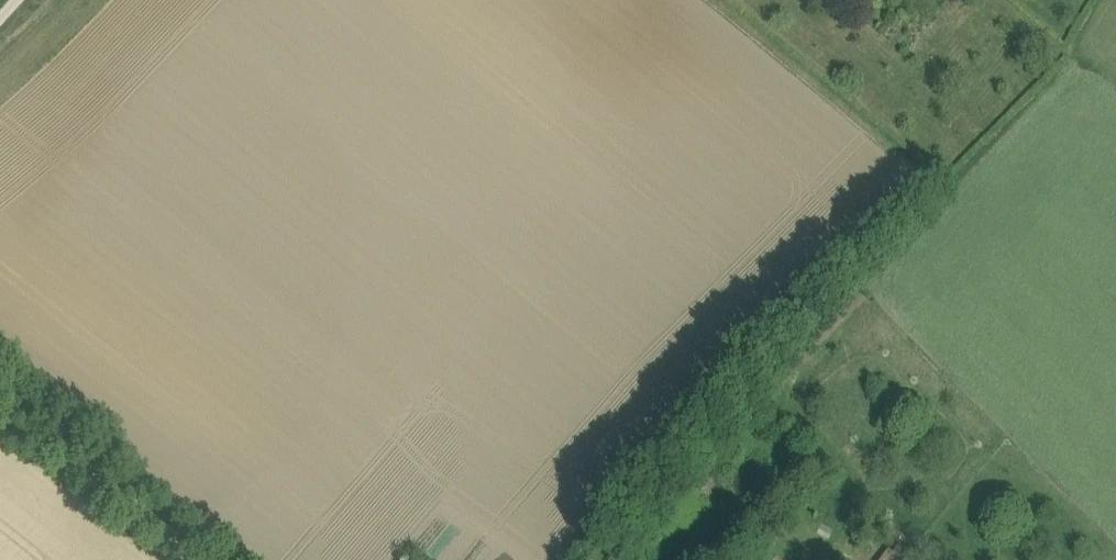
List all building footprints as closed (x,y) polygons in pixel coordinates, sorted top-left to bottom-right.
[(903,558),(909,550),(900,544),(894,551),(891,549),(882,559),(902,559),(903,558)] [(915,551),(908,559),(925,559),(915,551)]
